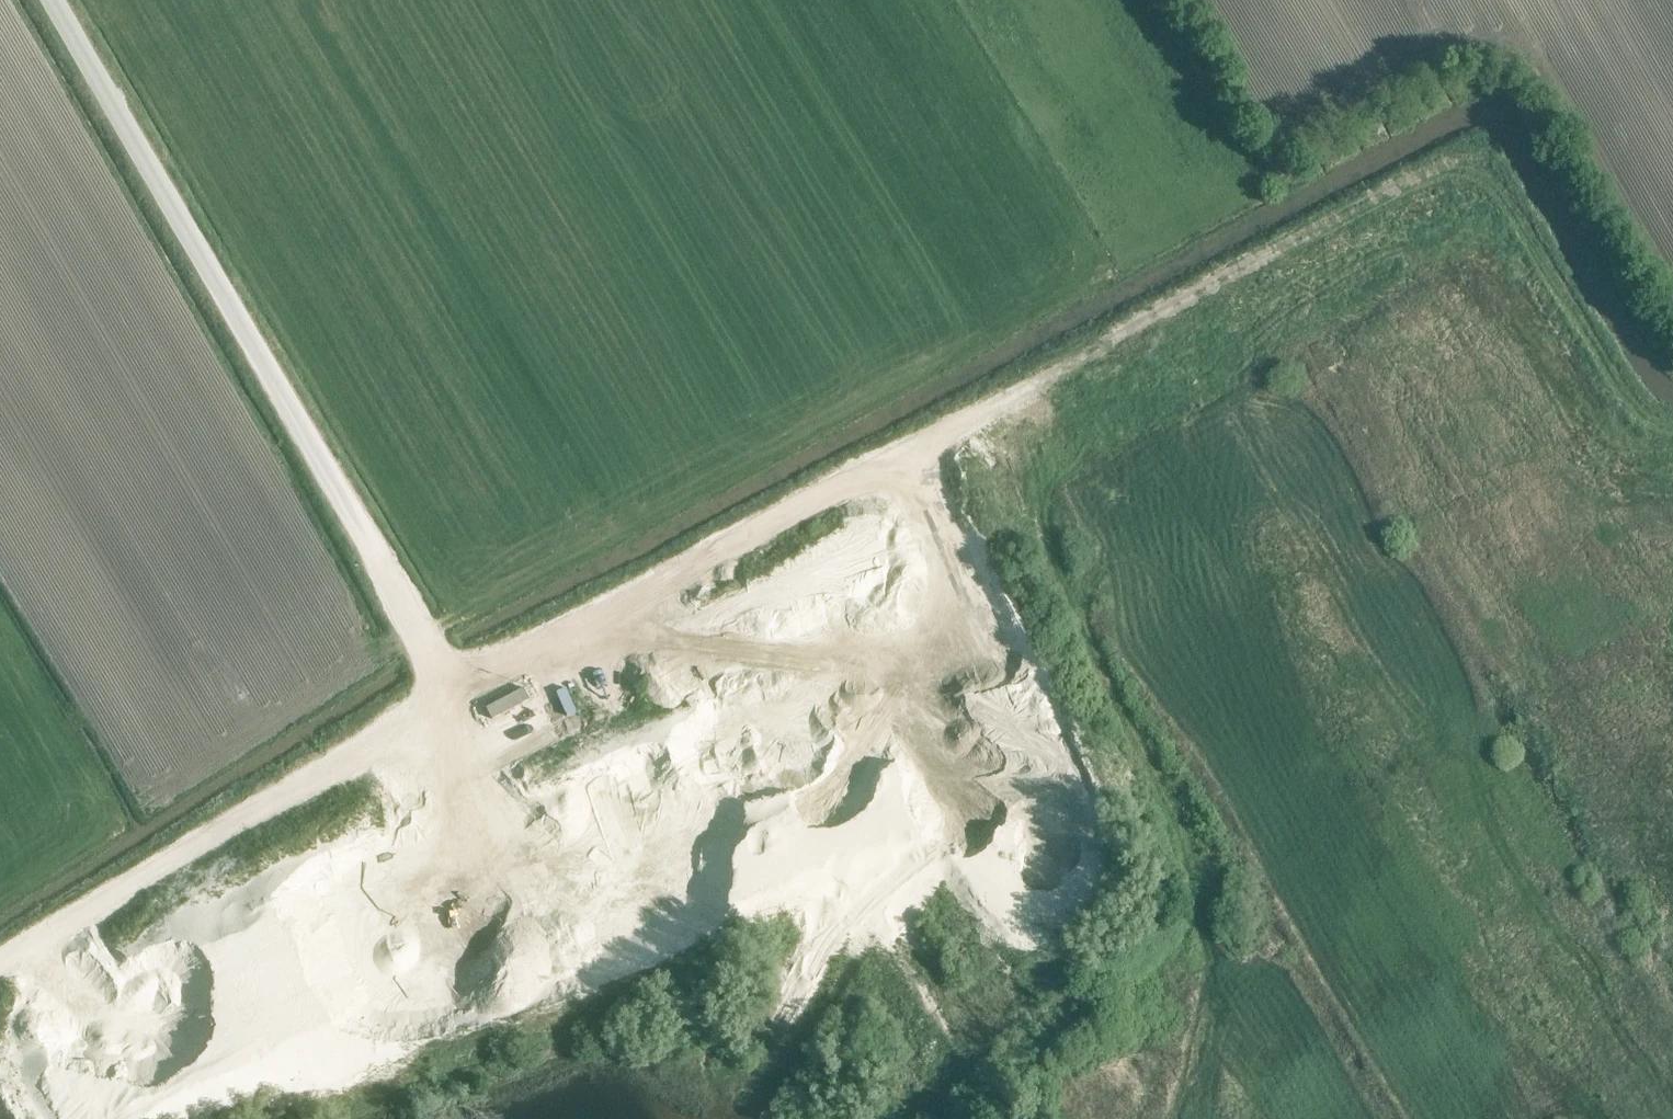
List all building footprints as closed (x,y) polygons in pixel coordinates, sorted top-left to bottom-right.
[(585,673),(562,683),(573,710),(597,699),(585,673)]
